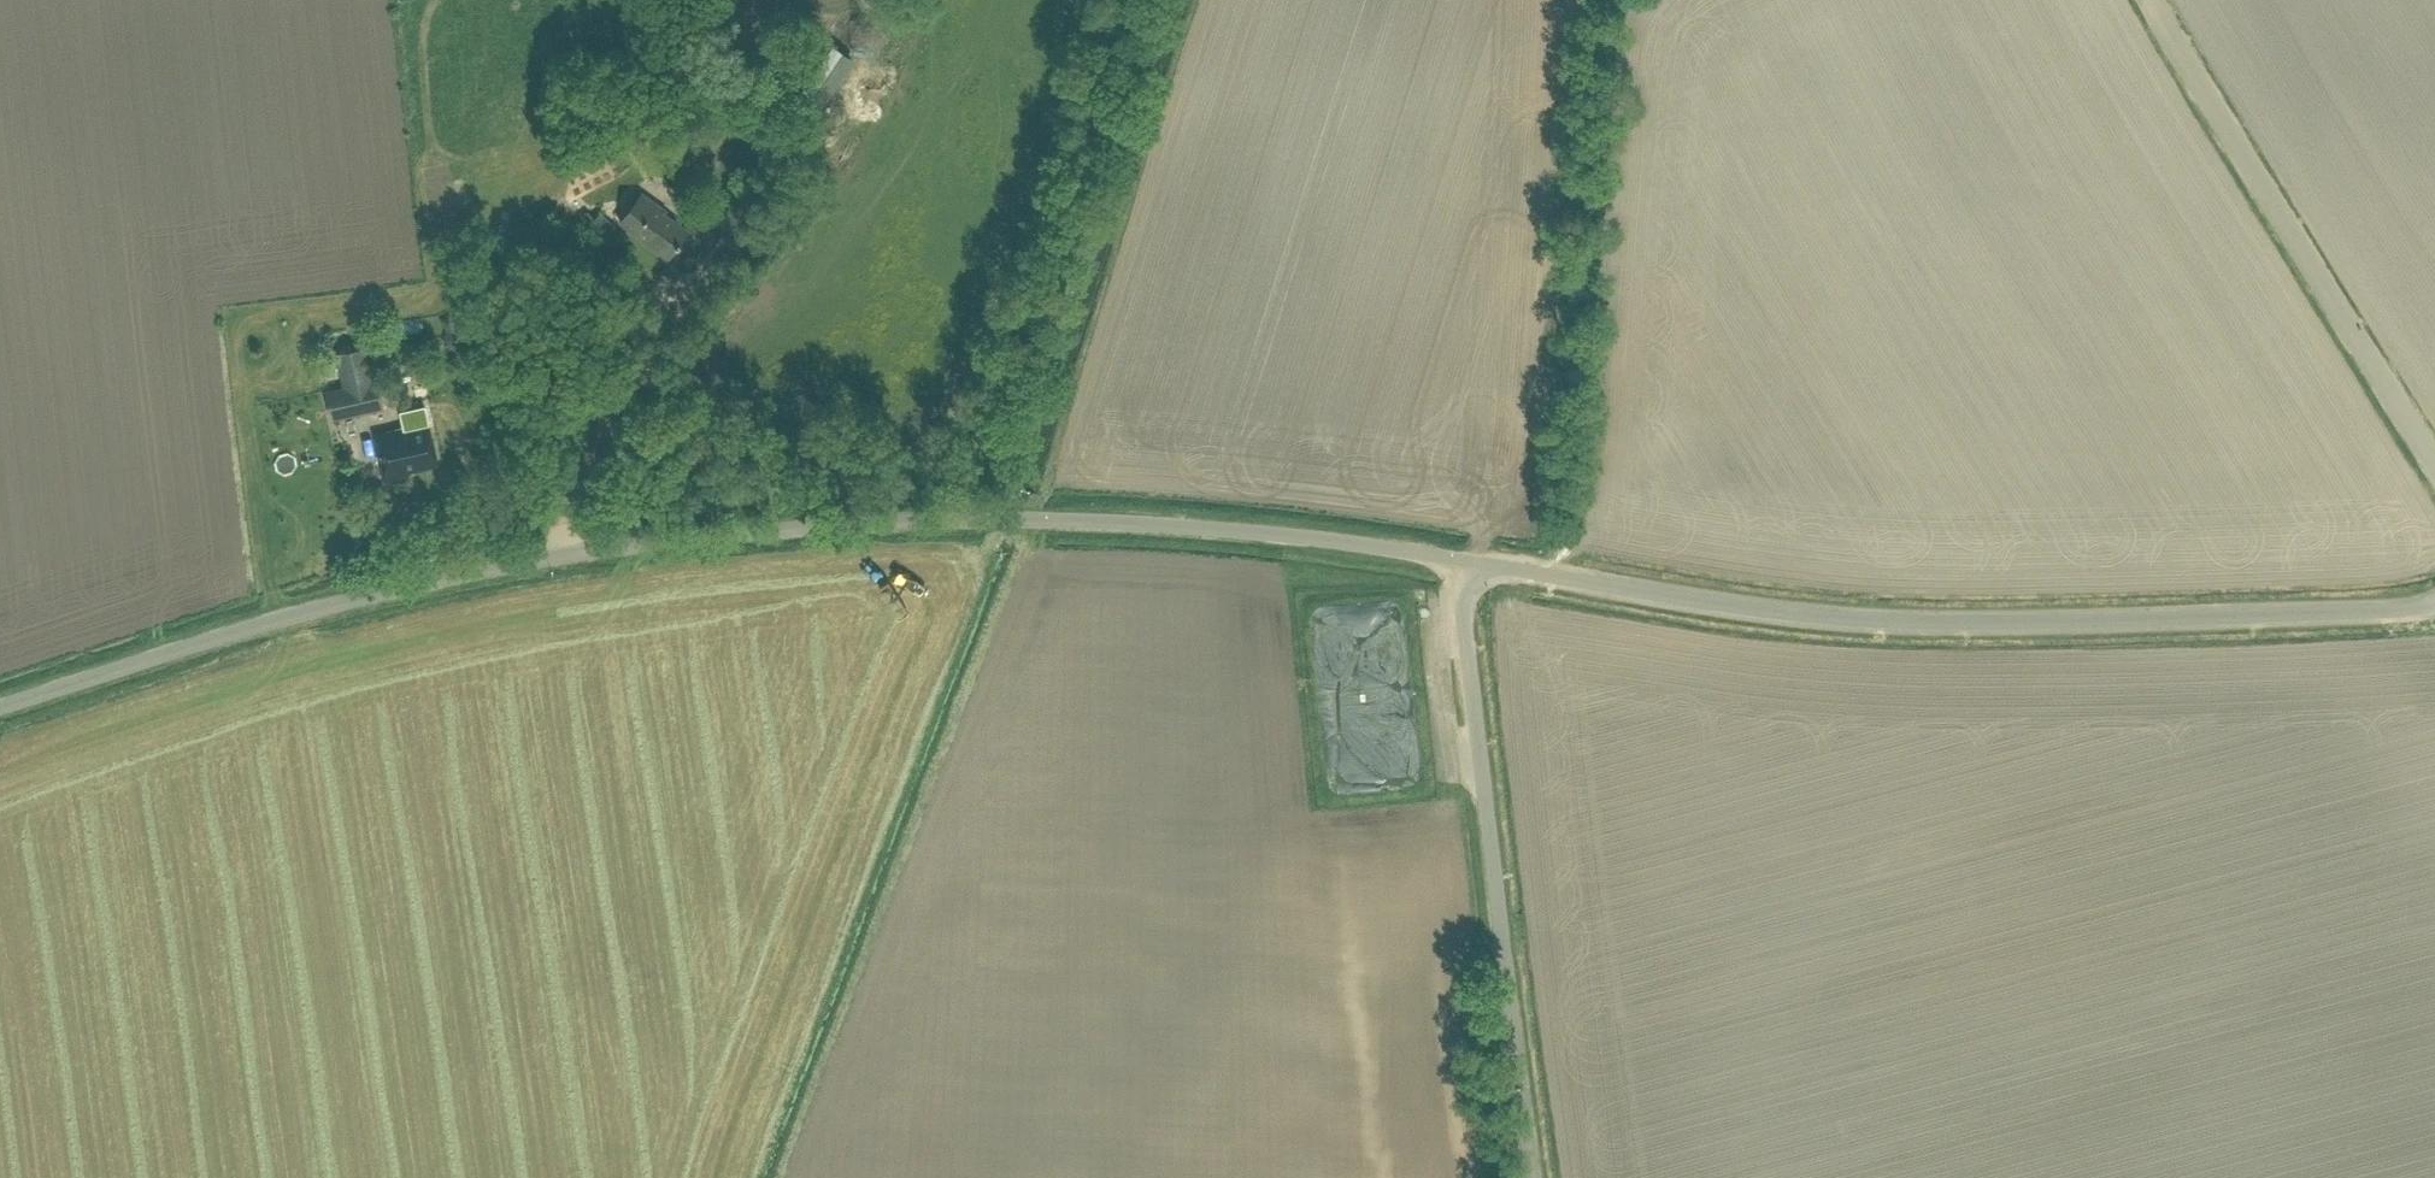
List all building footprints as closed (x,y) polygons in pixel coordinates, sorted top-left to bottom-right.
[(690,231),(640,193),(619,220),(669,258),(690,231)] [(596,220),(585,211),(579,218),(614,247),(624,235),(600,214),(596,220)] [(497,233),(485,240),(493,254),(505,247),(497,233)] [(344,387),(326,391),(333,420),(384,408),(377,379),(373,380),(366,346),(336,353),(344,387)] [(437,464),(423,422),(376,434),(386,479),(409,475),(409,471),(437,464)] [(1385,665),(1375,620),(1316,634),(1331,698),(1352,693),(1347,674),(1385,665)]
